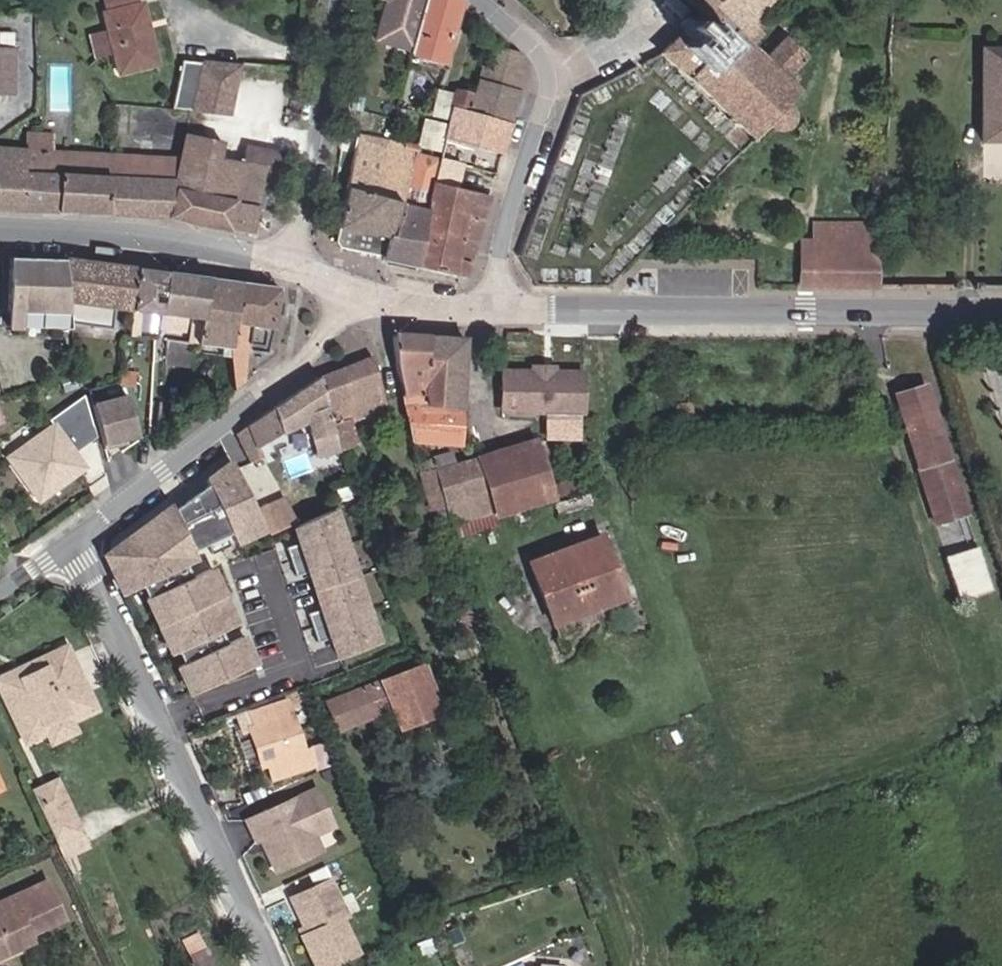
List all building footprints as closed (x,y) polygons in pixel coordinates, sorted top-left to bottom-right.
[(106,12),(102,13),(106,28),(87,32),(94,58),(112,53),(117,74),(156,65),(147,31),(141,32),(139,24),(146,22),(141,4),(132,7),(130,0),(103,0),(106,12)] [(410,49),(423,0),(386,0),(374,40),(410,49)] [(442,62),(460,1),(454,0),(423,0),(410,49),(409,53),(442,62)] [(772,0),(682,0),(698,14),(702,18),(712,9),(738,33),(750,21),(772,0)] [(799,90),(786,79),(807,57),(783,35),(764,58),(750,45),(738,33),(712,9),(702,18),(698,14),(691,21),(706,35),(683,60),(668,45),(660,54),(665,58),(686,76),(752,139),(764,127),(770,130),(779,133),(789,125),(791,119),(791,114),(788,109),(784,105),(799,90)] [(683,60),(706,35),(691,21),(668,45),(683,60)] [(750,45),(762,33),(750,21),(738,33),(750,45)] [(0,37),(0,104),(10,105),(13,38),(0,37)] [(479,70),(491,73),(497,49),(485,46),(479,70)] [(981,48),(980,142),(1001,142),(1001,48),(981,48)] [(476,79),(521,91),(529,63),(519,54),(497,49),(491,73),(479,70),(476,79)] [(172,110),(177,111),(191,112),(228,116),(238,67),(182,60),(173,105),(172,110)] [(467,111),(510,124),(521,91),(476,79),(472,94),(467,111)] [(452,107),(467,111),(472,94),(456,90),(452,107)] [(510,124),(467,111),(452,107),(438,160),(462,166),(465,150),(458,148),(459,143),(501,155),(510,124)] [(108,216),(110,177),(52,174),(53,131),(27,130),(26,150),(0,146),(0,211),(108,216)] [(346,188),(373,196),(387,140),(357,135),(346,188)] [(416,268),(433,184),(438,160),(416,154),(419,146),(387,140),(373,196),(401,204),(393,236),(386,237),(382,257),(381,260),(416,268)] [(218,162),(183,156),(177,181),(175,193),(258,207),(259,201),(275,204),(280,172),(242,166),(239,182),(216,178),(218,162)] [(433,184),(458,190),(463,167),(462,166),(438,160),(433,184)] [(169,219),(175,193),(177,181),(110,177),(108,216),(169,219)] [(467,278),(490,197),(458,190),(433,184),(416,268),(467,278)] [(386,237),(393,236),(401,204),(373,196),(346,188),(337,228),(339,230),(335,243),(339,249),(382,257),(386,237)] [(169,219),(253,235),(258,207),(237,203),(175,193),(169,219)] [(814,287),(880,288),(882,224),(815,223),(814,287)] [(69,328),(65,260),(20,259),(20,269),(13,268),(8,270),(7,312),(21,313),(21,327),(69,328)] [(20,259),(9,259),(8,270),(13,268),(20,269),(20,259)] [(131,313),(137,268),(65,260),(69,328),(69,330),(110,334),(112,311),(131,313)] [(139,312),(158,315),(165,273),(137,269),(132,312),(128,331),(137,332),(139,312)] [(198,345),(203,320),(208,279),(165,273),(158,315),(191,319),(187,342),(193,343),(198,345)] [(230,358),(229,351),(241,284),(208,279),(203,320),(198,345),(221,348),(221,357),(230,358)] [(278,315),(279,303),(275,299),(276,288),(265,287),(241,284),(229,351),(230,358),(231,368),(235,388),(246,381),(247,368),(243,365),(242,362),(243,358),(245,355),(248,354),(248,343),(263,346),(264,328),(270,328),(272,318),(278,315)] [(21,327),(21,313),(7,312),(7,326),(21,327)] [(402,395),(426,391),(428,337),(392,335),(402,395)] [(412,444),(459,448),(465,340),(428,337),(426,391),(402,395),(412,444)] [(163,364),(188,370),(193,343),(187,342),(164,338),(163,364)] [(351,421),(386,410),(372,358),(318,379),(338,450),(358,444),(351,421)] [(338,450),(318,379),(234,435),(248,463),(261,460),(258,448),(308,422),(318,457),(339,451),(338,450)] [(577,419),(576,418),(576,384),(503,382),(503,412),(548,413),(548,438),(576,438),(577,419)] [(959,600),(991,590),(959,493),(925,386),(894,395),(959,600)] [(134,437),(122,397),(87,407),(100,451),(115,447),(113,443),(134,437)] [(494,514),(553,499),(535,441),(476,459),(494,514)] [(451,524),(494,514),(476,459),(433,469),(445,507),(451,524)] [(187,560),(206,545),(209,555),(262,529),(230,461),(204,481),(207,488),(173,513),(170,506),(140,530),(144,537),(106,567),(122,601),(142,592),(149,606),(142,609),(168,665),(175,662),(180,673),(173,677),(187,705),(249,676),(236,647),(219,655),(214,644),(231,636),(205,580),(185,590),(178,575),(191,569),(187,560)] [(428,512),(445,507),(433,469),(425,471),(418,473),(428,512)] [(173,513),(207,488),(204,481),(170,506),(173,513)] [(375,642),(332,508),(294,526),(299,541),(285,546),(294,575),(309,570),(321,609),(307,613),(316,642),(330,638),(337,658),(375,642)] [(451,524),(454,535),(496,524),(494,514),(451,524)] [(106,567),(144,537),(140,530),(103,558),(106,567)] [(588,612),(625,599),(601,535),(564,549),(588,612)] [(552,625),(588,612),(564,549),(529,562),(552,625)] [(362,575),(372,602),(384,597),(373,571),(362,575)] [(88,689),(84,691),(82,685),(85,683),(67,645),(40,657),(44,666),(23,677),(18,667),(0,676),(0,687),(26,742),(49,731),(44,721),(67,711),(71,720),(97,708),(88,689)] [(400,727),(439,713),(421,665),(323,701),(335,732),(393,710),(400,727)] [(302,750),(297,751),(284,696),(272,700),(276,717),(251,723),(245,725),(254,763),(260,761),(264,778),(307,767),(302,750)] [(251,723),(276,717),(272,700),(247,707),(251,723)] [(49,731),(53,741),(75,730),(71,720),(67,711),(44,721),(49,731)] [(55,780),(31,791),(38,805),(62,793),(55,780)] [(312,835),(331,826),(314,789),(245,820),(254,840),(261,837),(266,848),(264,852),(273,871),(306,856),(299,841),(312,835)] [(62,793),(38,805),(50,830),(74,819),(62,793)] [(74,819),(50,830),(57,843),(80,832),(74,819)] [(80,832),(57,843),(64,858),(87,847),(80,832)] [(306,856),(318,851),(312,835),(299,841),(306,856)] [(298,932),(315,965),(356,947),(339,914),(345,911),(323,865),(305,874),(310,885),(288,896),(301,923),(304,929),(298,932)] [(27,935),(61,919),(44,881),(0,902),(0,957),(30,942),(27,935)] [(298,932),(304,929),(301,923),(295,926),(298,932)]
